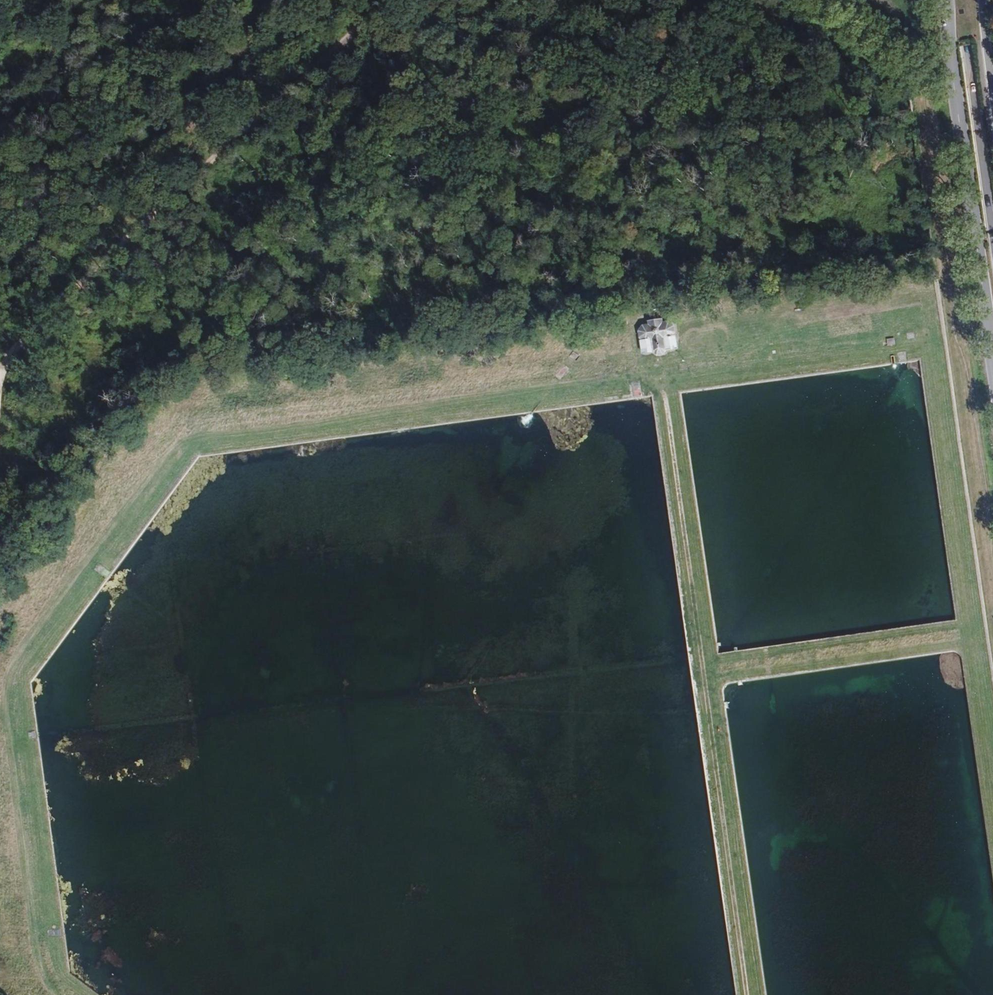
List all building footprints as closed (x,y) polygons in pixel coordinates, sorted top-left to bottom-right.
[(646,320),(639,332),(641,353),(679,349),(677,327),(664,318),(646,320)]
